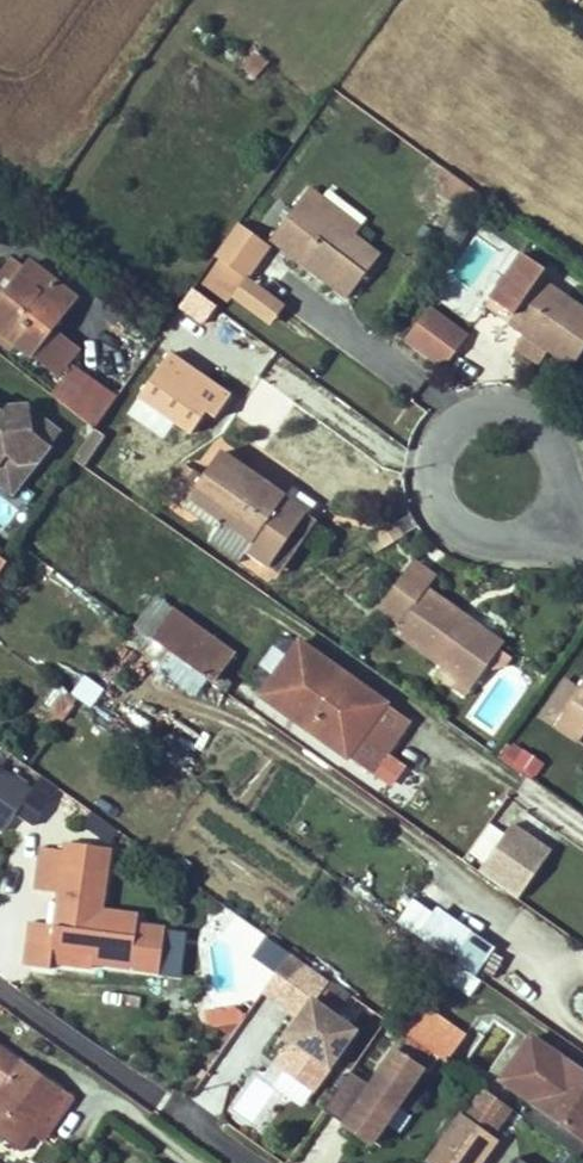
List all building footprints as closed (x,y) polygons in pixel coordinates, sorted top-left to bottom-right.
[(447,185),(454,175),(445,169),(438,179),(447,185)] [(329,194),(319,208),(356,238),(367,224),(329,194)] [(348,299),(380,258),(356,238),(304,197),(271,240),(348,299)] [(240,223),(217,256),(248,280),(248,278),(271,247),(240,223)] [(516,347),(541,365),(550,353),(573,368),(582,355),(582,310),(542,280),(547,271),(525,255),(487,307),(525,336),(516,347)] [(29,268),(17,258),(0,280),(0,304),(29,268)] [(248,280),(221,260),(205,282),(231,301),(234,297),(270,323),(284,305),(248,278),(248,280)] [(17,345),(31,357),(53,329),(76,301),(32,265),(29,268),(0,304),(0,331),(17,345)] [(427,309),(403,342),(441,370),(465,338),(427,309)] [(53,329),(31,357),(55,375),(77,348),(53,329)] [(0,331),(0,343),(11,352),(17,345),(0,331)] [(168,357),(160,367),(223,408),(229,399),(168,357)] [(53,397),(95,430),(118,398),(74,367),(53,397)] [(214,420),(223,408),(160,367),(138,399),(190,435),(205,415),(214,420)] [(30,412),(27,411),(9,411),(5,417),(0,413),(0,470),(2,469),(9,460),(19,467),(41,466),(52,450),(30,434),(30,412)] [(52,450),(62,436),(30,412),(30,434),(52,450)] [(94,433),(74,462),(84,469),(104,439),(94,433)] [(195,474),(174,503),(213,531),(206,543),(236,566),(245,554),(266,569),(273,561),(285,569),(302,545),(289,536),(303,517),(305,504),(293,494),(282,500),(220,455),(204,480),(195,474)] [(0,470),(0,484),(18,497),(41,466),(19,467),(9,460),(2,469),(0,470)] [(174,503),(195,474),(183,465),(163,495),(174,503)] [(302,545),(315,526),(303,517),(289,536),(302,545)] [(404,539),(397,525),(377,537),(384,550),(404,539)] [(273,561),(266,569),(278,578),(285,569),(273,561)] [(409,567),(431,583),(435,577),(413,561),(409,567)] [(504,646),(426,590),(431,583),(409,567),(378,610),(401,625),(394,636),(440,669),(471,691),(485,672),(489,675),(504,669),(509,661),(499,653),(504,646)] [(156,600),(135,631),(226,694),(233,684),(220,675),(235,655),(156,600)] [(386,706),(300,646),(262,699),(348,760),(386,706)] [(434,677),(465,700),(471,691),(440,669),(434,677)] [(60,685),(46,706),(63,719),(78,698),(60,685)] [(579,693),(567,685),(552,706),(565,714),(579,693)] [(579,693),(565,714),(552,706),(543,720),(578,744),(582,737),(582,687),(579,693)] [(386,706),(348,760),(370,775),(408,722),(386,706)] [(508,740),(496,760),(532,781),(544,760),(508,740)] [(42,777),(12,754),(0,770),(0,791),(7,796),(0,807),(0,812),(11,820),(32,792),(42,777)] [(29,834),(50,804),(32,792),(11,820),(29,834)] [(113,842),(120,832),(91,811),(84,821),(113,842)] [(549,851),(493,814),(463,860),(519,897),(549,851)] [(146,954),(150,928),(137,926),(137,930),(99,924),(101,911),(106,874),(65,869),(67,853),(41,849),(35,890),(61,893),(57,927),(32,924),(27,967),(51,970),(52,957),(54,945),(94,949),(93,962),(132,967),(134,952),(146,954)] [(137,930),(137,926),(139,917),(101,911),(99,924),(137,930)] [(492,951),(446,918),(443,917),(425,943),(428,945),(449,960),(474,977),(492,951)] [(54,945),(52,957),(93,962),(94,949),(54,945)] [(326,979),(287,951),(265,983),(303,1010),(286,1035),(295,1042),(279,1065),(314,1090),(356,1030),(312,998),(326,979)] [(474,977),(449,960),(439,975),(468,995),(479,980),(474,977)] [(399,1031),(445,1064),(464,1038),(418,1005),(399,1031)] [(532,1102),(563,1060),(531,1037),(501,1080),(532,1102)] [(53,1107),(65,1115),(75,1101),(0,1048),(0,1070),(11,1078),(0,1094),(0,1137),(22,1153),(38,1129),(53,1107)] [(349,1073),(322,1112),(370,1145),(421,1071),(393,1052),(370,1086),(349,1073)] [(214,1114),(231,1090),(208,1074),(192,1098),(214,1114)] [(475,1102),(433,1162),(480,1162),(507,1124),(475,1102)] [(53,1107),(38,1129),(50,1137),(65,1115),(53,1107)]
